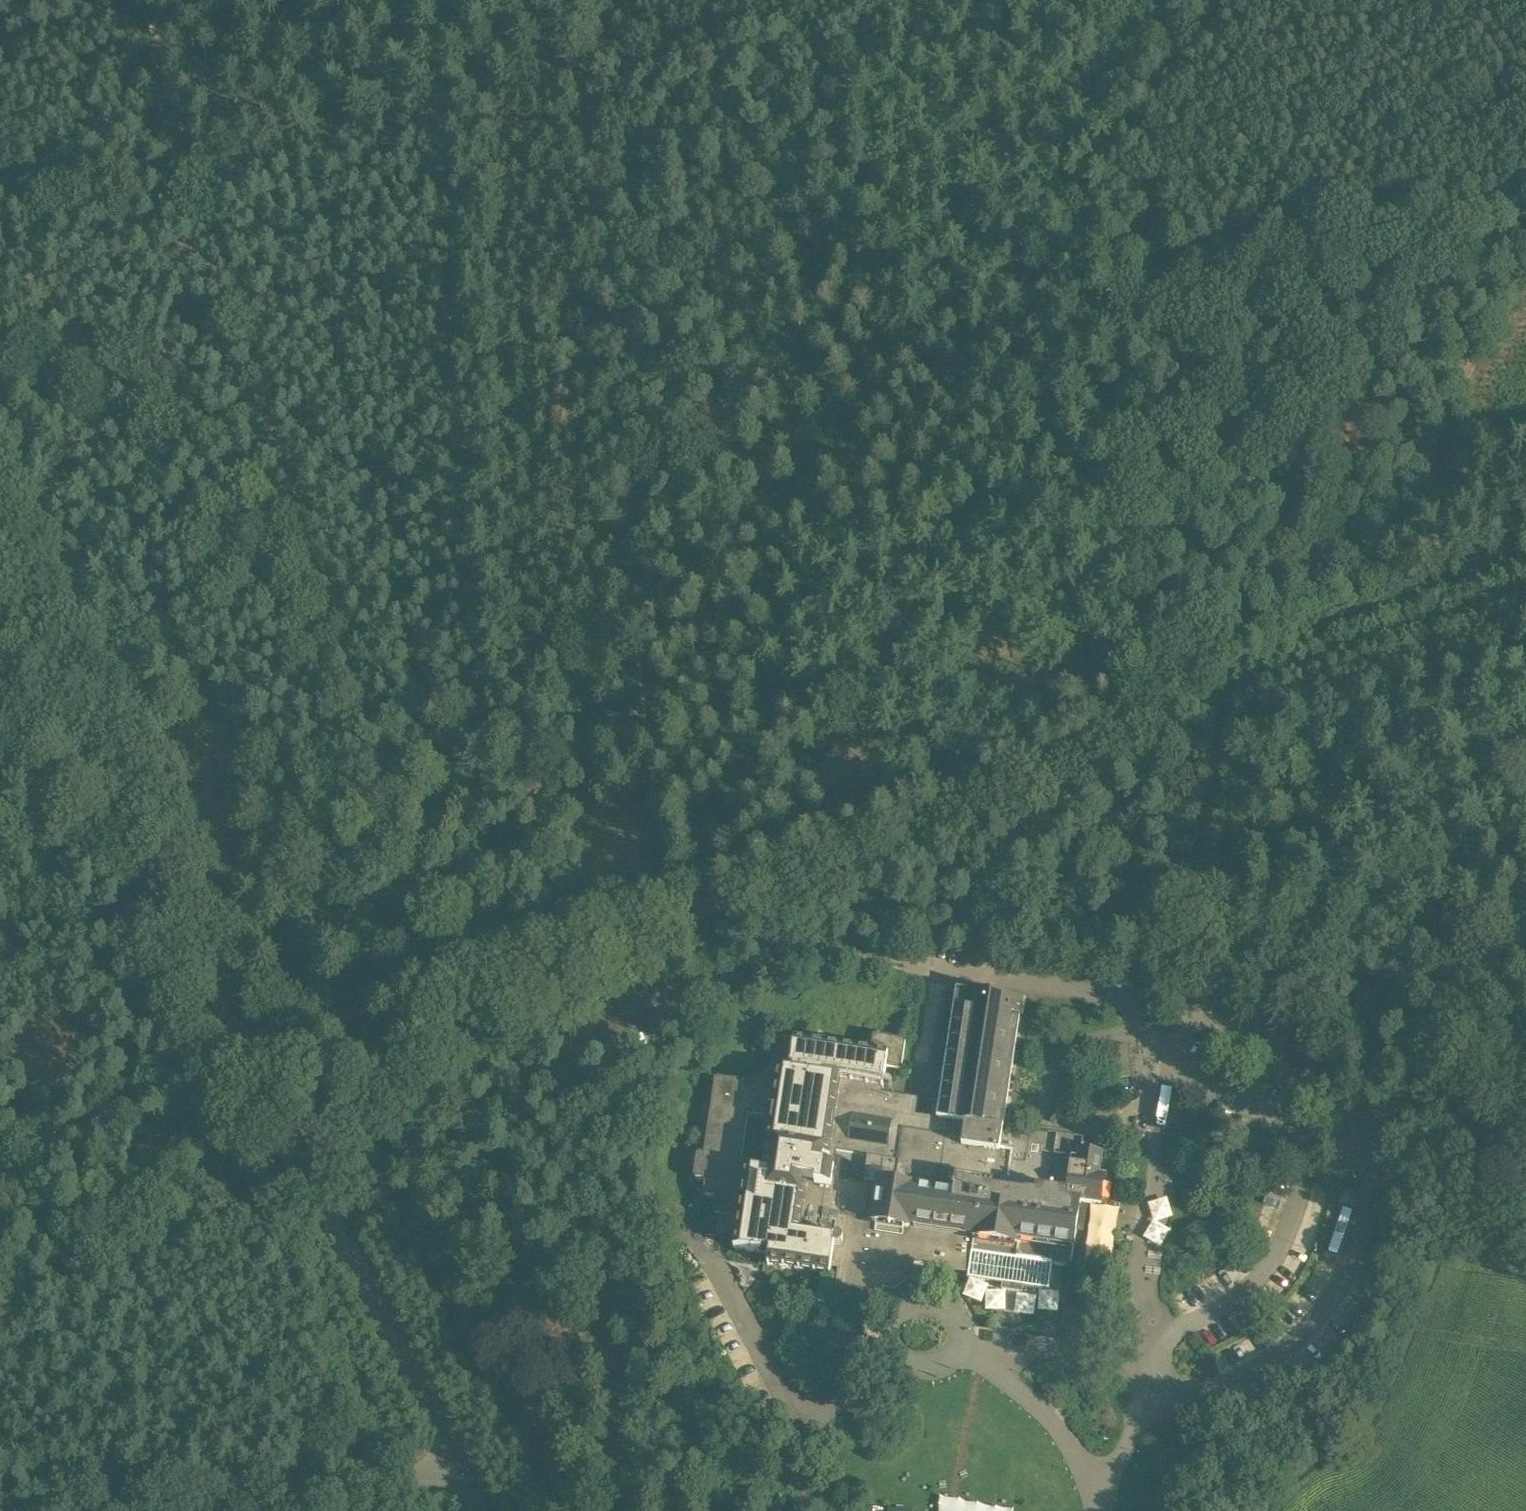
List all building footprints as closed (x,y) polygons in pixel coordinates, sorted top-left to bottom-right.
[(1098,1175),(1101,1154),(1081,1151),(1082,1139),(1003,1127),(1022,999),(956,990),(937,1117),(915,1114),(918,1097),(882,1092),(886,1067),(901,1069),(905,1042),(873,1037),(871,1050),(794,1039),(793,1046),(777,1043),(773,1071),(778,1072),(776,1086),(751,1082),(750,1088),(743,1087),(744,1081),(717,1077),(706,1154),(699,1153),(695,1179),(707,1181),(705,1196),(717,1198),(715,1214),(726,1215),(724,1225),(727,1228),(729,1231),(736,1232),(733,1248),(762,1251),(762,1249),(770,1250),(767,1264),(829,1277),(830,1271),(838,1272),(836,1284),(882,1291),(888,1248),(899,1250),(913,1252),(912,1262),(970,1271),(969,1280),(1001,1285),(1000,1289),(1022,1292),(1023,1288),(1047,1291),(1051,1264),(1070,1267),(1080,1201),(1100,1204),(1105,1176),(1098,1175)] [(743,1262),(741,1277),(755,1279),(757,1264),(743,1262)] [(938,1510),(1013,1510),(1013,1509),(941,1495),(938,1510)]
